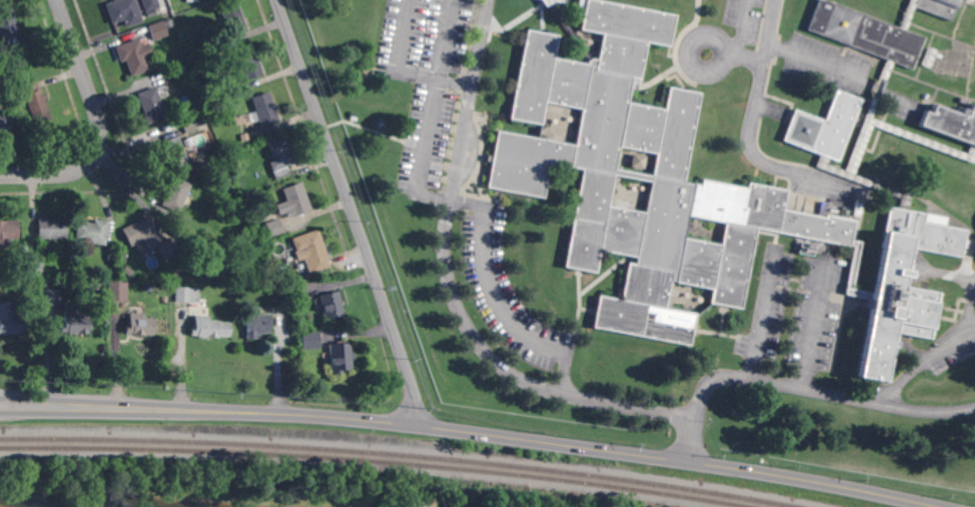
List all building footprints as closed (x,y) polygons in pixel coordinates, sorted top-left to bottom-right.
[(103,4),(115,0),(134,0),(138,13),(139,13),(141,19),(130,23),(128,18),(110,24),(103,4)] [(144,11),(140,0),(156,0),(158,7),(144,11)] [(580,29),(585,0),(595,0),(674,15),(668,48),(646,43),(639,80),(633,79),(632,83),(637,84),(636,89),(631,88),(628,101),(664,108),(669,85),(701,91),(684,183),(701,186),(702,180),(747,189),(748,184),(787,191),(783,211),(825,219),(825,216),(855,222),(851,241),(861,243),(852,291),(872,295),(888,208),(897,209),(899,199),(815,167),(820,155),(783,141),(795,109),(824,120),(836,91),(860,100),(837,162),(827,159),(826,163),(843,170),(885,58),(806,28),(816,0),(825,0),(892,26),(897,27),(908,0),(958,0),(950,22),(913,8),(904,31),(922,38),(911,69),(892,62),(871,117),(965,154),(969,145),(919,126),(925,111),(930,113),(933,105),(959,115),(962,108),(968,110),(970,106),(974,108),(974,156),(972,164),(872,125),(853,174),(900,193),(909,194),(906,211),(944,218),(942,226),(966,230),(961,257),(908,247),(904,270),(907,271),(905,278),(902,277),(901,286),(936,292),(927,340),(891,333),(889,342),(892,343),(891,348),(888,348),(881,382),(854,377),(869,299),(843,294),(852,245),(756,226),(740,308),(708,301),(711,290),(669,282),(664,308),(695,314),(689,346),(591,327),(597,295),(619,299),(626,262),(633,263),(635,255),(598,248),(594,271),(562,265),(581,167),(548,161),(541,197),(485,186),(490,161),(485,161),(486,155),(492,156),(497,131),(574,146),(581,110),(545,103),(541,125),(509,119),(526,29),(558,35),(554,58),(588,65),(547,6),(545,7),(540,0),(564,0),(563,3),(554,2),(553,3),(596,66),(602,34),(580,29)] [(238,14),(240,13),(245,31),(228,37),(219,9),(237,3),(237,5),(236,5),(238,14)] [(2,40),(0,34),(0,12),(10,9),(18,34),(2,40)] [(167,29),(164,21),(171,19),(173,27),(167,29)] [(151,40),(147,26),(162,21),(165,36),(151,40)] [(206,53),(202,39),(216,35),(220,49),(206,53)] [(149,54),(143,56),(148,71),(129,77),(124,59),(117,61),(113,46),(137,39),(137,40),(144,38),(149,54)] [(928,68),(919,64),(926,46),(935,50),(928,68)] [(261,74),(244,80),(237,60),(232,61),(230,55),(252,47),(261,74)] [(37,90),(40,89),(49,119),(32,124),(20,85),(34,81),(37,90)] [(146,124),(136,93),(154,87),(164,119),(146,124)] [(277,121),(259,126),(255,111),(250,113),(248,106),(253,104),(251,97),(268,92),(277,121)] [(215,115),(213,107),(221,104),(224,112),(215,115)] [(8,134),(0,134),(0,115),(8,115),(8,134)] [(184,133),(179,120),(193,115),(198,128),(184,133)] [(187,163),(169,170),(162,154),(160,155),(155,144),(177,136),(187,163)] [(274,180),(268,163),(272,161),(266,143),(284,136),(294,164),(287,167),(289,174),(274,180)] [(627,165),(630,153),(644,155),(641,168),(627,165)] [(178,212),(160,204),(174,176),(191,185),(178,212)] [(288,218),(286,212),(280,215),(276,204),(286,201),(282,189),(301,182),(311,210),(288,218)] [(162,244),(147,251),(142,240),(129,247),(120,229),(148,215),(162,244)] [(269,236),(264,224),(278,219),(282,231),(269,236)] [(65,238),(37,238),(37,220),(65,220),(65,238)] [(104,244),(73,239),(77,221),(93,223),(93,220),(108,222),(104,244)] [(8,247),(0,247),(0,221),(17,221),(17,240),(8,240),(8,247)] [(327,258),(326,258),(329,266),(311,272),(303,250),(296,253),(291,239),(317,230),(327,258)] [(260,255),(257,246),(265,243),(268,252),(260,255)] [(219,261),(215,258),(215,259),(210,254),(217,247),(221,251),(221,252),(224,255),(219,261)] [(126,300),(107,300),(108,282),(126,283),(126,300)] [(58,305),(41,304),(42,288),(59,289),(58,305)] [(198,302),(174,302),(174,288),(198,288),(198,302)] [(325,318),(320,295),(339,291),(343,314),(325,318)] [(1,333),(0,333),(0,302),(14,303),(14,316),(24,316),(23,335),(1,334),(1,333)] [(88,334),(66,334),(66,332),(60,332),(60,324),(64,324),(64,303),(78,303),(78,317),(88,318),(88,334)] [(269,334),(260,334),(260,336),(256,336),(256,338),(246,338),(246,314),(269,314),(269,334)] [(153,335),(131,335),(131,334),(125,334),(125,327),(129,327),(129,315),(142,315),(142,318),(153,318),(153,335)] [(229,336),(219,336),(219,337),(204,337),(204,338),(196,338),(196,337),(190,337),(190,328),(194,328),(194,316),(208,316),(208,320),(219,320),(219,322),(229,322),(229,336)] [(302,350),(301,333),(318,332),(320,349),(302,350)] [(332,375),(329,346),(350,343),(353,369),(342,370),(343,374),(332,375)]
